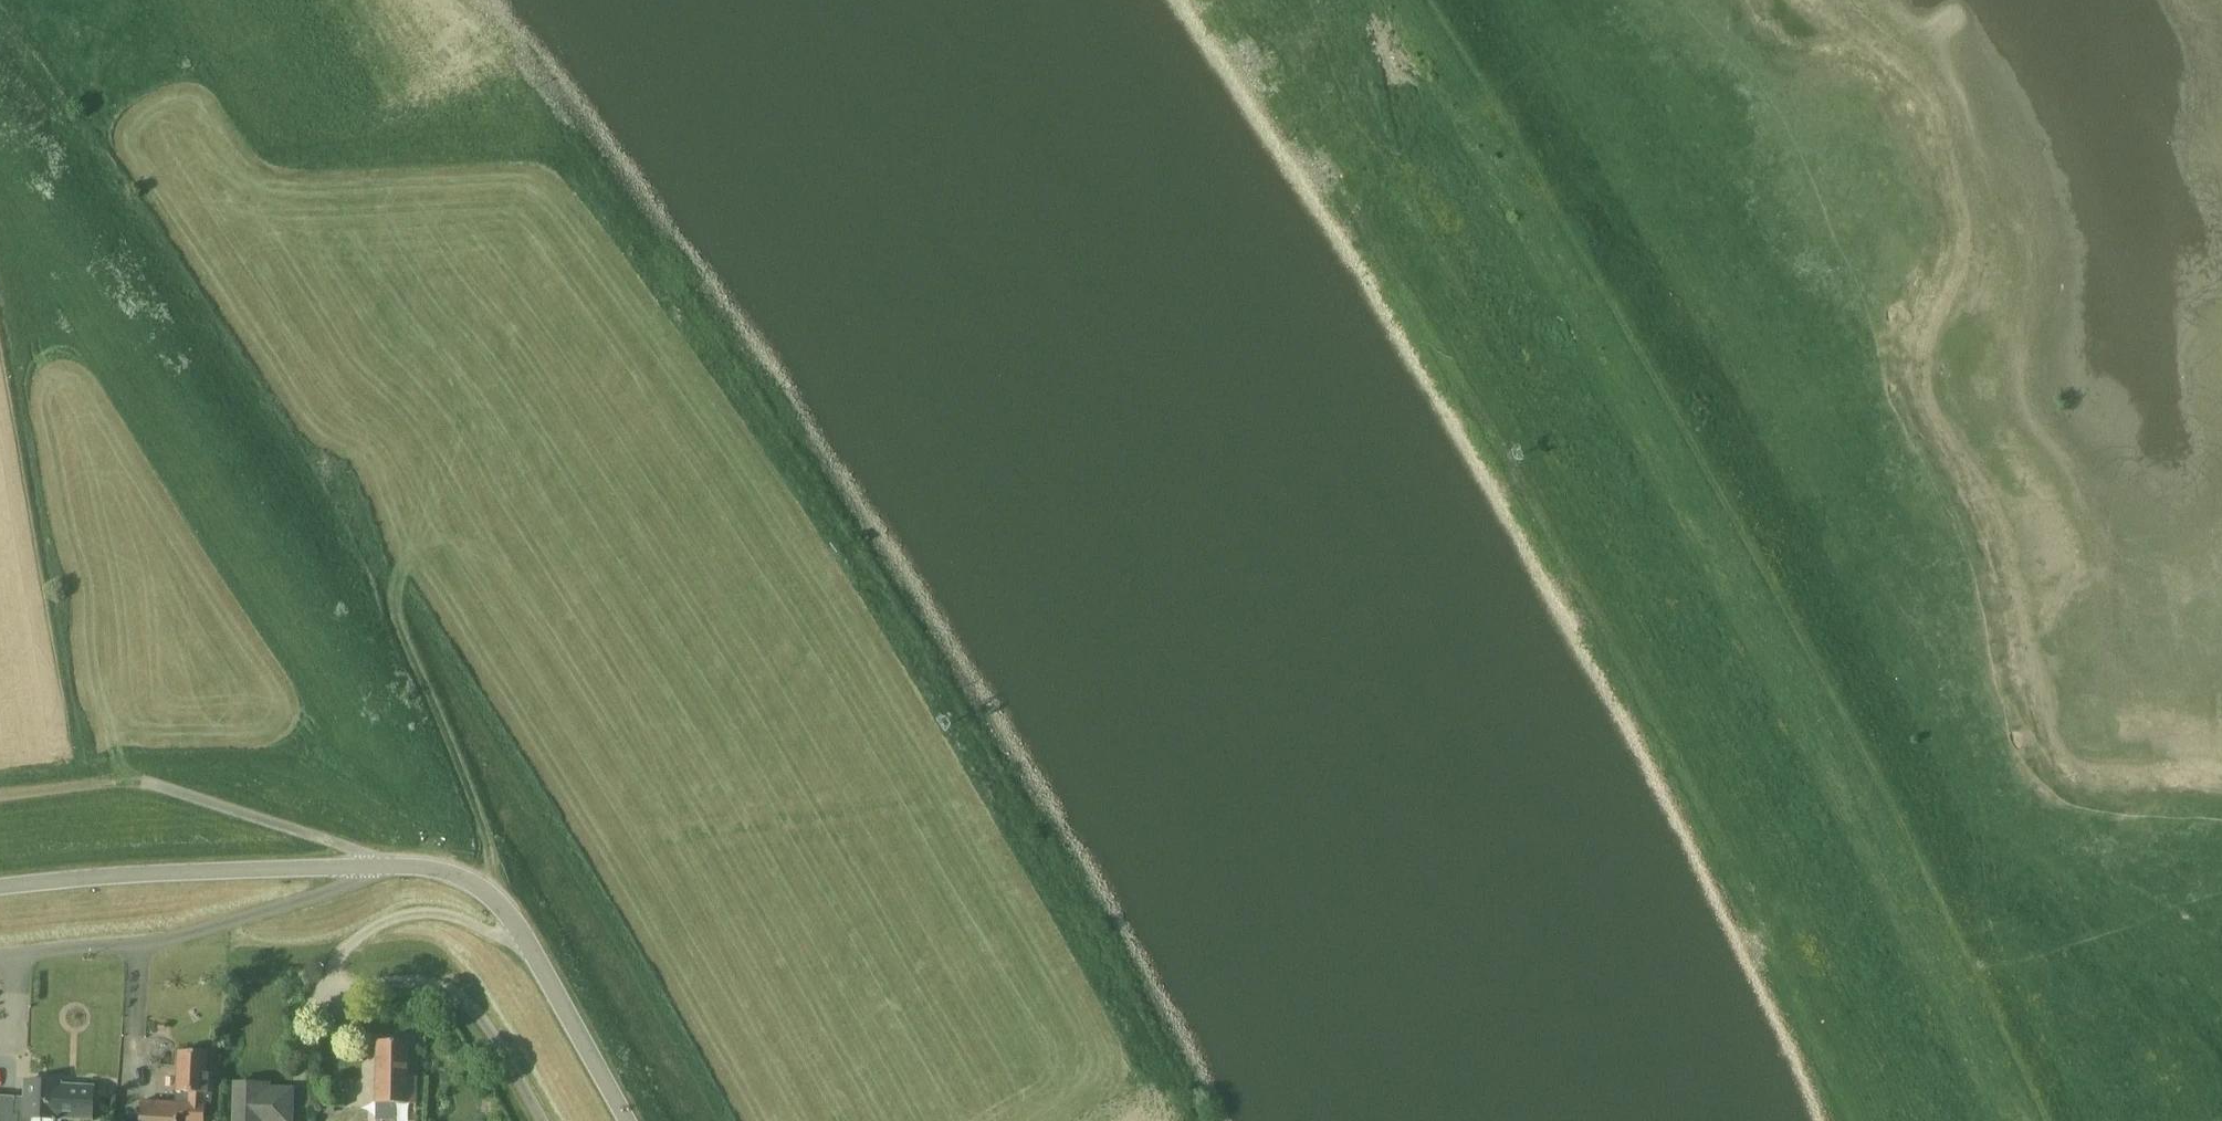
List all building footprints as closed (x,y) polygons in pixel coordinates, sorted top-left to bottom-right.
[(377,1103),(416,1104),(417,1076),(408,1076),(408,1041),(377,1041),(377,1103)] [(213,1094),(214,1073),(207,1072),(208,1053),(179,1051),(177,1092),(190,1093),(189,1104),(141,1101),(140,1120),(205,1120),(205,1105),(211,1105),(212,1093),(213,1094)] [(93,1088),(68,1087),(68,1089),(59,1088),(59,1084),(26,1082),(25,1102),(15,1101),(15,1098),(0,1097),(0,1120),(62,1120),(62,1118),(92,1120),(93,1088)] [(295,1089),(270,1088),(270,1084),(235,1083),(234,1120),(294,1120),(295,1089)]
